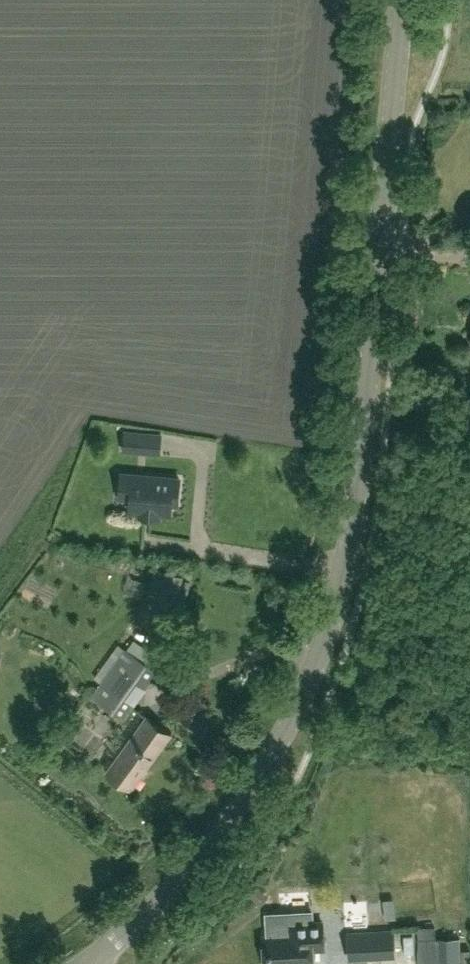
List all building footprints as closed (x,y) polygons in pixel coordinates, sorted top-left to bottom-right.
[(140,452),(142,431),(124,429),(122,451),(140,452)] [(144,475),(143,483),(133,482),(130,509),(141,510),(141,515),(159,517),(159,512),(170,513),(171,502),(177,503),(179,478),(144,475)] [(155,567),(147,598),(175,605),(182,574),(155,567)] [(92,695),(123,718),(157,671),(125,648),(92,695)] [(146,715),(107,770),(132,788),(171,733),(146,715)] [(256,902),(265,892),(257,885),(248,895),(256,902)] [(266,963),(307,963),(313,963),(312,948),(324,947),(323,921),(298,923),(290,932),(290,934),(264,936),(266,963)] [(394,929),(347,932),(349,959),(364,958),(364,953),(395,952),(394,929)] [(459,937),(435,938),(436,963),(460,963),(459,937)]
